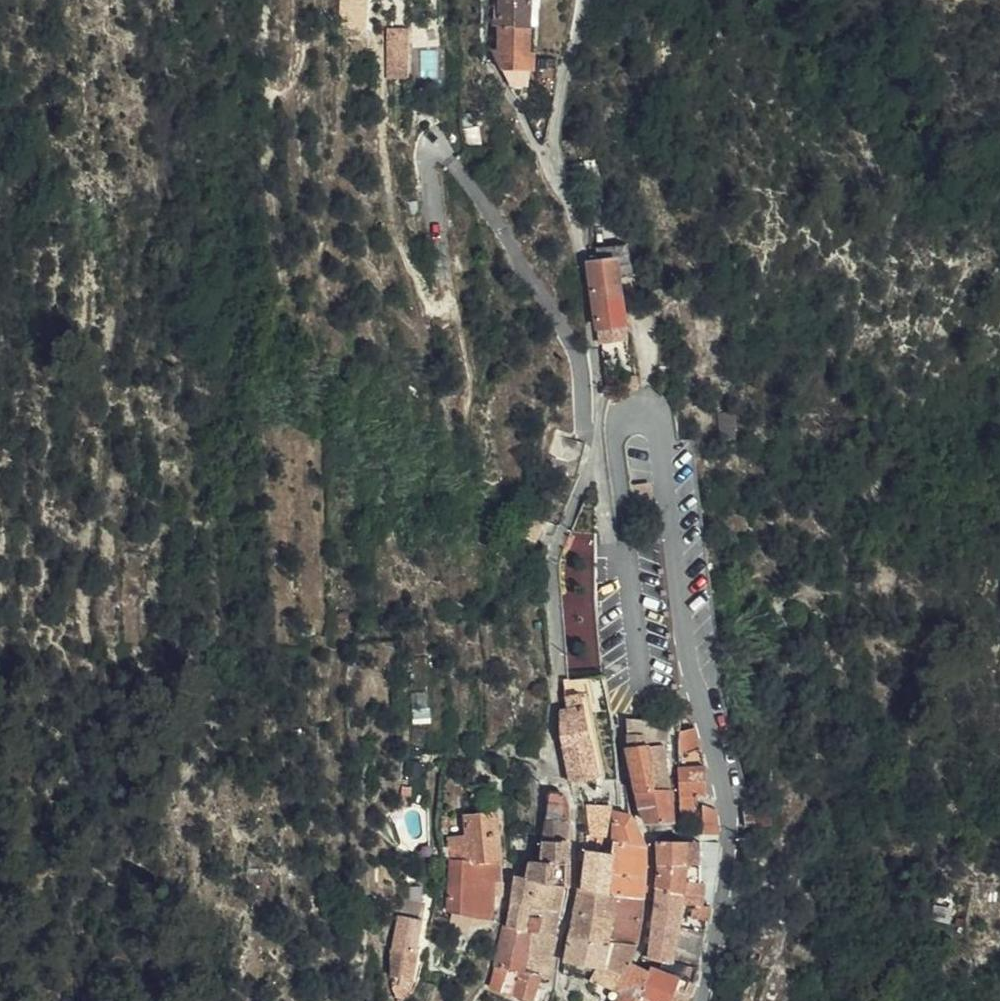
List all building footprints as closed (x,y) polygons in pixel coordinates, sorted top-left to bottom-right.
[(412,12),(424,11),(423,0),(411,0),(412,12)] [(489,0),(489,33),(494,32),(527,33),(529,0),(518,0),(495,0),(489,0)] [(427,23),(414,24),(415,36),(428,36),(427,23)] [(388,76),(420,76),(420,45),(411,45),(411,24),(387,25),(388,76)] [(494,41),(489,41),(489,59),(494,60),(494,70),(512,71),(526,72),(527,33),(494,32),(494,41)] [(423,48),(423,76),(440,76),(440,47),(423,48)] [(512,77),(498,77),(506,93),(525,93),(525,77),(512,77)] [(473,114),(463,114),(463,130),(472,131),(473,114)] [(472,131),(463,130),(462,145),(477,146),(478,131),(472,131)] [(610,285),(631,281),(628,275),(622,249),(606,252),(610,285)] [(612,304),(610,285),(606,252),(581,256),(590,307),(612,304)] [(616,332),(612,304),(590,307),(594,335),(616,332)] [(624,396),(630,395),(627,382),(618,383),(620,397),(624,396)] [(578,684),(558,687),(561,703),(574,701),(579,700),(578,684)] [(559,718),(553,718),(556,746),(565,788),(583,784),(587,783),(577,737),(574,701),(561,703),(559,703),(559,718)] [(602,725),(599,705),(582,707),(584,728),(602,725)] [(628,718),(629,742),(668,740),(667,715),(628,718)] [(701,778),(688,731),(672,730),(672,771),(673,813),(687,811),(689,798),(700,798),(701,778)] [(660,777),(660,771),(660,763),(656,763),(655,755),(658,755),(658,749),(657,750),(619,749),(628,796),(664,795),(664,782),(659,782),(658,777),(660,777)] [(477,784),(478,816),(495,816),(495,783),(477,784)] [(664,804),(664,795),(628,796),(632,817),(638,829),(662,827),(661,806),(664,804)] [(522,865),(517,887),(560,891),(559,852),(561,829),(557,830),(560,808),(553,798),(543,801),(534,866),(522,865)] [(711,836),(708,810),(696,811),(698,838),(711,836)] [(686,824),(687,811),(673,813),(673,825),(686,824)] [(578,840),(596,843),(601,815),(575,814),(578,840)] [(461,816),(461,837),(495,837),(495,816),(478,816),(461,816)] [(603,849),(636,854),(621,819),(605,818),(603,849)] [(445,837),(445,862),(468,863),(495,864),(495,837),(461,837),(445,837)] [(695,910),(704,912),(707,890),(712,860),(712,843),(692,844),(692,847),(693,871),(693,888),(697,888),(695,910)] [(649,881),(648,893),(674,897),(675,887),(678,870),(693,871),(692,847),(650,847),(649,881)] [(600,878),(635,884),(636,855),(636,854),(603,849),(602,862),(600,878)] [(574,894),(596,899),(600,878),(602,862),(580,858),(574,894)] [(438,916),(449,918),(485,924),(489,890),(467,888),(468,863),(445,862),(438,916)] [(467,888),(489,890),(496,890),(495,884),(495,864),(468,863),(467,888)] [(693,888),(693,871),(678,870),(675,887),(693,888)] [(596,899),(635,905),(635,884),(600,878),(596,899)] [(560,891),(517,887),(508,887),(503,931),(503,933),(523,936),(546,940),(550,941),(560,891)] [(684,909),(695,910),(697,888),(693,888),(675,887),(674,897),(670,925),(675,925),(676,912),(684,913),(684,909)] [(648,893),(645,923),(670,927),(670,925),(674,897),(648,893)] [(575,920),(592,922),(596,899),(574,894),(571,894),(557,968),(566,970),(575,920)] [(592,922),(631,927),(635,905),(596,899),(592,922)] [(391,908),(389,922),(414,926),(416,912),(391,908)] [(683,925),(701,927),(704,912),(695,910),(684,909),(684,913),(683,925)] [(554,983),(579,993),(592,922),(575,920),(566,970),(557,968),(554,983)] [(389,922),(383,958),(385,958),(410,957),(414,926),(389,922)] [(615,982),(620,969),(626,954),(628,940),(631,927),(592,922),(579,993),(601,1000),(608,979),(615,982)] [(643,941),(667,944),(668,934),(670,927),(645,923),(643,941)] [(503,931),(499,931),(487,979),(482,992),(489,994),(496,997),(502,1000),(508,1000),(513,978),(518,958),(523,936),(503,933),(503,931)] [(543,963),(546,940),(523,936),(518,958),(543,963)] [(443,938),(440,953),(452,956),(456,940),(443,938)] [(642,961),(664,966),(667,944),(643,941),(642,961)] [(385,958),(384,995),(393,995),(396,985),(406,984),(410,957),(385,958)] [(541,983),(543,963),(518,958),(513,978),(532,982),(535,982),(541,983)] [(642,971),(638,970),(636,975),(627,973),(620,969),(615,982),(608,979),(601,1000),(603,1000),(610,1000),(612,997),(623,1000),(631,1000),(642,971)] [(689,993),(691,987),(684,985),(685,979),(678,977),(676,982),(642,971),(631,1000),(685,1000),(689,993)] [(508,1000),(533,1000),(535,996),(532,995),(529,994),(532,982),(513,978),(508,1000)] [(384,995),(386,1000),(406,1000),(415,983),(406,984),(396,985),(393,995),(384,995)] [(173,989),(172,1000),(191,1000),(191,990),(173,989)]
